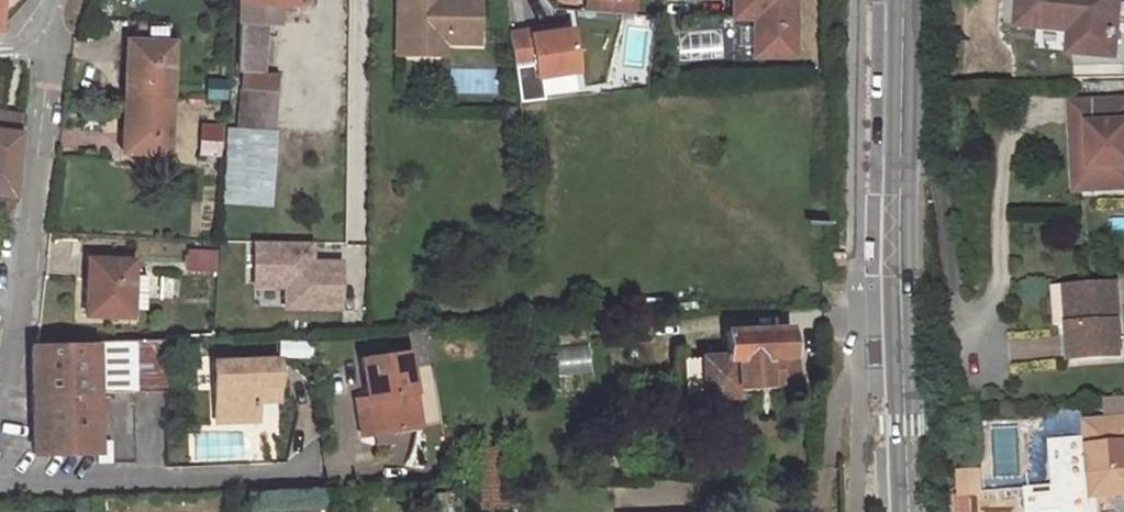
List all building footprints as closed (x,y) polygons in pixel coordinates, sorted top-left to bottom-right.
[(315,6),(315,0),(239,0),(239,2),(241,2),(238,72),(241,72),(237,129),(275,131),(278,74),(263,72),(266,21),(267,3),(276,4),(315,6)] [(446,41),(481,41),(481,0),(399,0),(397,53),(419,54),(419,40),(446,41)] [(587,6),(634,10),(635,0),(588,0),(587,6)] [(751,57),(792,57),(793,0),(731,0),(731,17),(752,18),(751,57)] [(1019,25),(1070,28),(1079,29),(1077,51),(1115,54),(1116,31),(1111,30),(1113,0),(1021,0),(1019,25)] [(266,21),(275,22),(276,4),(267,3),(266,21)] [(1070,28),(1069,50),(1077,51),(1079,29),(1070,28)] [(528,29),(509,32),(514,66),(534,63),(536,76),(561,72),(555,31),(546,32),(529,35),(528,29)] [(419,54),(446,54),(446,41),(419,40),(419,54)] [(168,154),(173,43),(128,41),(122,153),(168,154)] [(223,67),(206,67),(204,98),(221,98),(223,67)] [(1099,166),(1077,167),(1079,190),(1123,187),(1123,98),(1073,101),(1075,126),(1096,125),(1099,166)] [(0,105),(0,222),(9,223),(22,107),(0,105)] [(1099,166),(1096,125),(1075,126),(1077,167),(1099,166)] [(218,155),(218,130),(201,130),(201,155),(218,155)] [(310,242),(255,241),(254,285),(286,285),(286,307),(340,308),(340,263),(310,263),(310,242)] [(209,252),(188,251),(187,270),(208,271),(209,252)] [(833,251),(833,264),(846,264),(846,251),(833,251)] [(87,260),(85,315),(131,317),(131,311),(143,312),(144,278),(132,277),(133,262),(87,260)] [(1059,323),(1069,323),(1072,358),(1122,355),(1117,282),(1057,285),(1059,323)] [(788,356),(787,329),(725,332),(726,356),(681,358),(683,399),(728,397),(727,387),(789,383),(788,356)] [(97,440),(96,393),(166,391),(165,339),(96,341),(96,346),(32,347),(33,454),(97,453),(97,440)] [(313,341),(280,341),(279,357),(313,357),(313,341)] [(196,352),(185,352),(186,368),(197,368),(196,352)] [(417,426),(405,355),(361,362),(367,402),(372,434),(374,448),(392,445),(396,430),(417,426)] [(796,382),(796,355),(788,356),(789,383),(796,382)] [(277,359),(213,362),(215,421),(256,419),(255,400),(255,386),(278,384),(277,359)] [(255,386),(255,400),(279,399),(278,384),(255,386)] [(361,435),(372,434),(367,402),(355,404),(361,435)] [(1085,422),(1088,462),(1095,462),(1099,495),(1123,492),(1123,419),(1085,422)] [(111,440),(97,440),(97,453),(97,463),(111,463),(111,440)] [(503,449),(476,450),(477,482),(505,481),(503,449)] [(505,481),(477,482),(479,511),(506,511),(505,481)]
